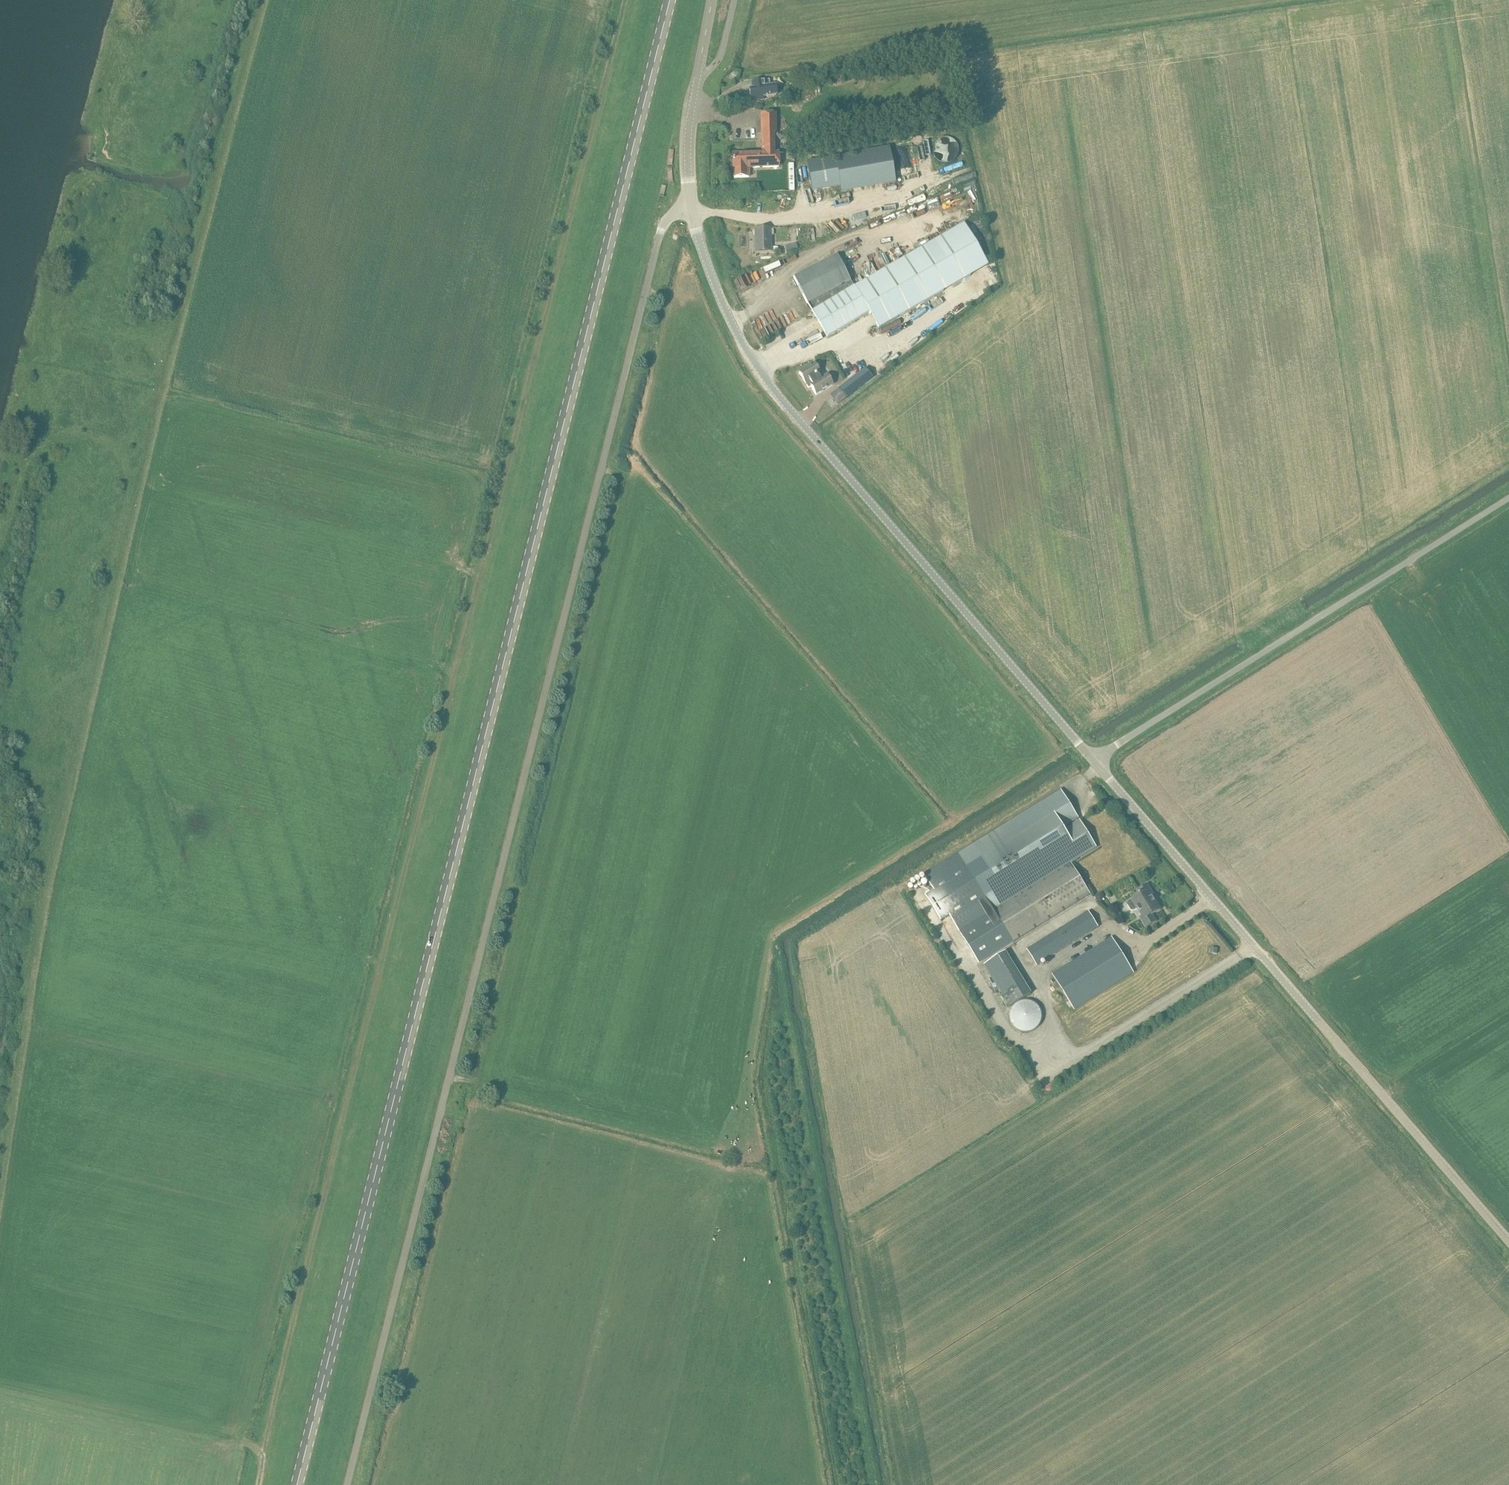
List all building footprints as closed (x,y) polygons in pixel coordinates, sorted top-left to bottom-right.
[(770,86),(769,80),(751,83),(752,89),(749,89),(751,102),(763,100),(762,97),(776,95),(775,85),(770,86)] [(775,132),(775,114),(761,114),(762,153),(733,154),(733,168),(734,168),(734,177),(749,177),(749,167),(779,167),(778,153),(773,153),(773,132),(775,132)] [(922,142),(914,143),(916,154),(923,153),(922,142)] [(806,163),(808,171),(811,191),(839,186),(840,192),(895,182),(889,148),(806,163)] [(796,173),(796,163),(788,163),(788,190),(802,190),(801,173),(796,173)] [(938,179),(952,173),(948,165),(934,171),(938,179)] [(771,252),(771,228),(755,229),(755,252),(771,252)] [(854,287),(813,311),(827,337),(836,332),(869,313),(879,329),(971,275),(947,233),(854,287)] [(799,251),(796,243),(785,247),(787,254),(799,251)] [(802,272),(793,277),(813,311),(854,287),(851,281),(837,255),(802,272)] [(871,364),(883,373),(888,366),(876,357),(871,364)] [(808,367),(799,373),(805,382),(808,388),(811,386),(816,394),(824,389),(833,384),(827,374),(823,376),(815,363),(808,367)] [(846,398),(872,378),(865,369),(839,388),(846,398)] [(1061,790),(958,854),(924,875),(935,892),(926,897),(941,921),(950,915),(979,962),(1011,942),(1012,943),(1090,894),(1071,864),(1097,848),(1061,790)] [(1154,895),(1148,884),(1138,891),(1140,894),(1128,901),(1127,904),(1131,910),(1134,911),(1138,908),(1143,917),(1141,918),(1147,927),(1148,927),(1157,921),(1153,914),(1161,909),(1154,899),(1153,900),(1151,897),(1154,895)] [(1234,886),(1228,890),(1234,897),(1239,893),(1234,886)] [(1101,892),(1095,896),(1099,903),(1102,900),(1103,895),(1101,892)] [(1098,927),(1088,911),(1027,949),(1037,965),(1098,927)] [(1133,972),(1112,937),(1053,974),(1074,1009),(1133,972)] [(996,983),(1010,1006),(1031,994),(1017,970),(996,983)] [(1041,1019),(1041,1016),(1041,1013),(1040,1010),(1038,1007),(1036,1005),(1034,1003),(1031,1002),(1029,1001),(1026,1001),(1023,1001),(1020,1002),(1017,1004),(1015,1006),(1013,1008),(1012,1011),(1011,1014),(1011,1017),(1011,1020),(1012,1022),(1014,1025),(1016,1027),(1018,1029),(1021,1030),(1024,1031),(1027,1031),(1030,1031),(1032,1030),(1035,1028),(1037,1027),(1039,1024),(1040,1022),(1041,1019)]
